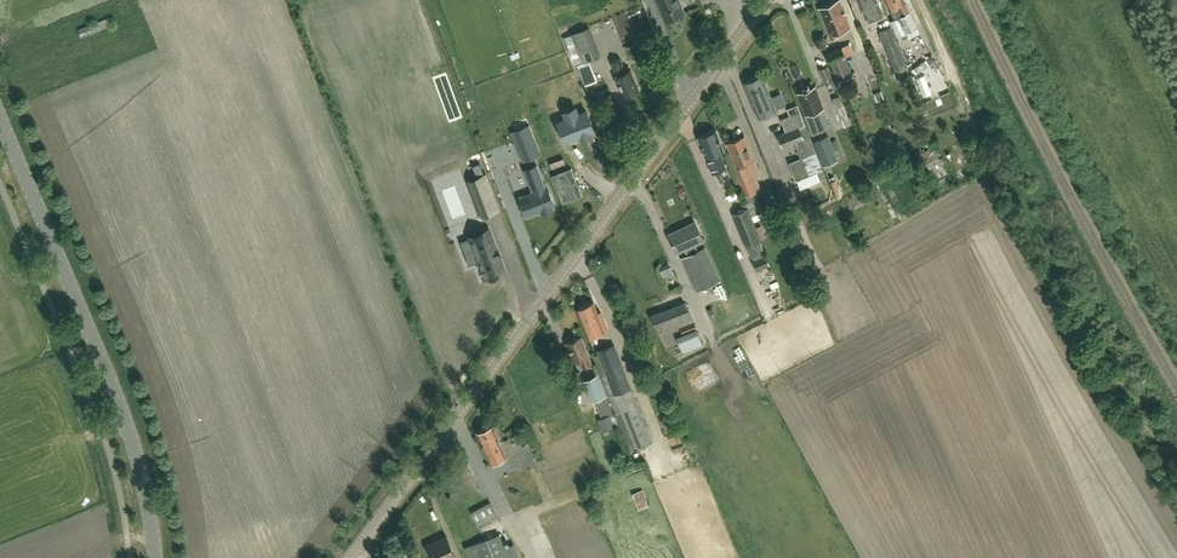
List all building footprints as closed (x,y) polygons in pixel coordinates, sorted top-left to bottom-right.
[(666,20),(683,12),(678,0),(657,0),(666,20)] [(840,37),(838,32),(850,27),(839,0),(819,9),(830,35),(832,40),(840,37)] [(866,17),(867,17),(869,22),(884,16),(877,0),(859,0),(866,17)] [(909,38),(920,32),(917,27),(904,1),(905,1),(904,0),(885,0),(889,8),(895,19),(891,21),(900,40),(908,36),(909,38)] [(81,38),(93,33),(113,26),(110,18),(90,25),(78,30),(81,38)] [(896,73),(907,68),(891,27),(880,31),(896,73)] [(587,28),(565,38),(576,66),(577,65),(585,85),(597,80),(589,60),(599,57),(587,28)] [(841,46),(826,52),(830,63),(837,80),(853,74),(846,57),(842,46),(841,46)] [(639,89),(631,70),(626,72),(621,58),(611,62),(617,76),(615,76),(618,85),(620,85),(624,95),(639,89)] [(820,72),(825,85),(833,82),(828,69),(820,72)] [(763,75),(763,74),(744,82),(745,82),(759,117),(777,109),(762,75),(763,75)] [(819,109),(823,107),(815,86),(798,93),(806,113),(804,114),(813,135),(831,127),(826,114),(822,115),(819,109)] [(820,180),(826,178),(797,105),(788,109),(790,116),(782,119),(786,131),(778,135),(783,146),(795,141),(801,157),(789,162),(796,180),(816,172),(820,180)] [(565,141),(580,135),(590,131),(593,130),(586,111),(578,114),(566,118),(557,122),(565,141)] [(528,124),(514,130),(520,145),(534,139),(528,124)] [(698,137),(712,172),(727,167),(721,151),(724,150),(716,130),(714,131),(713,130),(709,131),(708,133),(698,137)] [(838,160),(828,135),(813,141),(823,166),(838,160)] [(744,136),(728,143),(732,153),(729,154),(735,168),(746,194),(746,195),(757,191),(761,189),(757,180),(759,172),(754,160),(744,136)] [(948,173),(933,147),(918,155),(933,182),(948,173)] [(552,175),(563,203),(582,195),(571,167),(552,175)] [(536,192),(520,198),(526,216),(554,206),(540,168),(528,172),(536,192)] [(835,179),(829,182),(835,197),(841,195),(835,179)] [(503,224),(504,224),(491,191),(476,197),(484,217),(498,211),(503,224)] [(748,201),(746,202),(751,215),(752,215),(763,211),(758,198),(757,197),(748,201)] [(747,246),(751,257),(765,252),(760,241),(748,209),(734,214),(747,246)] [(780,209),(773,211),(779,228),(786,225),(780,209)] [(695,222),(669,234),(677,252),(684,248),(688,255),(682,258),(697,290),(720,280),(705,247),(698,250),(695,243),(703,239),(695,222)] [(490,240),(474,246),(473,246),(473,248),(464,252),(468,264),(480,260),(486,277),(502,270),(497,259),(499,258),(497,252),(495,253),(490,240)] [(753,261),(756,270),(770,265),(766,255),(753,261)] [(675,263),(665,268),(669,277),(680,272),(675,263)] [(865,285),(858,289),(865,304),(872,300),(865,285)] [(594,302),(576,309),(588,337),(608,328),(604,318),(601,311),(598,312),(594,302)] [(702,344),(696,328),(686,302),(652,315),(659,334),(664,348),(678,343),(676,337),(677,337),(683,351),(702,344)] [(801,325),(816,320),(812,310),(797,316),(801,325)] [(804,333),(818,328),(816,321),(802,326),(804,333)] [(581,336),(566,342),(570,352),(569,352),(572,361),(579,358),(583,368),(592,364),(588,355),(589,354),(581,336)] [(630,452),(653,443),(614,345),(598,351),(600,355),(593,358),(602,381),(630,452)] [(583,380),(586,387),(601,382),(598,374),(583,380)] [(596,400),(603,417),(598,419),(602,431),(615,427),(610,415),(614,414),(607,396),(596,400)] [(507,455),(494,425),(477,432),(490,463),(507,455)] [(670,433),(672,438),(683,434),(681,429),(670,433)] [(643,490),(633,494),(639,509),(649,506),(646,499),(647,499),(643,490)] [(501,522),(491,502),(470,512),(481,532),(501,522)] [(504,547),(499,534),(464,547),(469,557),(520,557),(514,543),(504,547)] [(428,546),(434,557),(449,557),(448,557),(455,554),(448,537),(428,546)]
